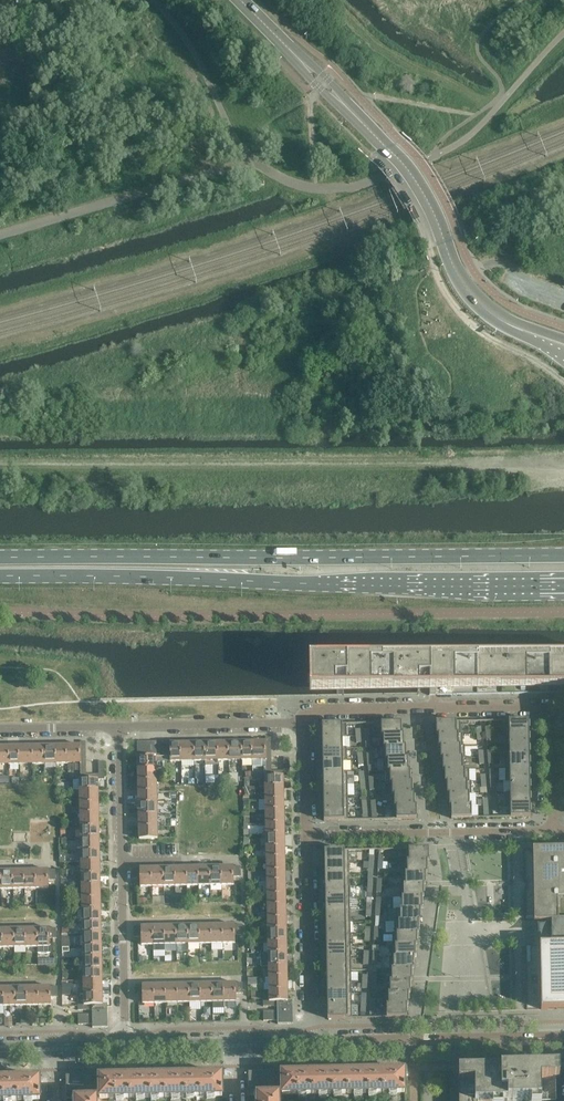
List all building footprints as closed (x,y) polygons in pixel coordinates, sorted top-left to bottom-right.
[(310,662),(310,693),(417,690),(417,697),(563,693),(563,655),(310,662)] [(529,733),(529,720),(505,721),(505,733),(529,733)] [(461,733),(461,721),(436,722),(437,735),(463,734),(463,733),(461,733)] [(402,735),(401,723),(377,723),(377,736),(403,735),(402,735)] [(347,736),(346,724),(322,724),(322,737),(347,736)] [(529,745),(529,733),(505,733),(505,734),(509,734),(509,745),(529,745)] [(463,745),(463,734),(437,735),(438,735),(439,746),(465,746),(465,745),(463,745)] [(404,747),(403,735),(377,736),(384,736),(384,747),(381,747),(381,748),(406,747),(406,746),(404,747)] [(343,748),(343,737),(347,737),(347,736),(322,737),(323,749),(347,748),(343,748)] [(229,759),(228,742),(218,743),(218,759),(218,761),(229,761),(229,759)] [(242,759),(242,742),(228,742),(229,759),(242,759)] [(252,759),(252,742),(242,742),(242,759),(242,761),(253,760),(253,759),(252,759)] [(266,745),(266,742),(252,742),(252,759),(253,759),(266,758),(266,756),(266,753),(266,749),(266,745)] [(181,760),(181,743),(171,743),(170,743),(170,757),(170,762),(181,762),(181,760)] [(194,760),(194,743),(181,743),(181,760),(194,760)] [(205,760),(205,743),(194,743),(194,760),(194,761),(205,761),(205,760)] [(218,759),(218,743),(205,743),(205,760),(218,759)] [(81,753),(81,749),(80,745),(67,746),(67,762),(68,762),(81,762),(81,760),(81,756),(81,753)] [(530,757),(529,745),(509,745),(509,756),(505,756),(505,757),(530,757)] [(20,763),(20,746),(9,747),(9,763),(9,765),(20,765),(20,763)] [(33,763),(33,746),(20,746),(20,763),(33,763)] [(44,763),(43,746),(33,746),(33,763),(33,765),(44,764),(44,763)] [(57,763),(57,746),(43,746),(44,763),(57,763)] [(67,762),(67,746),(57,746),(57,763),(57,764),(68,764),(68,762),(67,762)] [(465,758),(465,746),(439,746),(439,747),(440,747),(441,758),(465,758)] [(9,747),(0,747),(0,764),(9,763),(9,747)] [(406,758),(406,747),(381,748),(382,759),(408,759),(408,758),(406,758)] [(347,760),(347,748),(323,749),(323,761),(347,760)] [(156,769),(156,757),(150,757),(143,757),(138,757),(138,769),(156,769)] [(530,769),(530,757),(505,757),(505,769),(530,769)] [(463,769),(463,758),(465,758),(441,758),(441,759),(443,759),(443,770),(469,770),(469,769),(463,769)] [(408,770),(408,759),(382,759),(382,760),(384,760),(384,771),(410,771),(410,770),(408,770)] [(343,772),(343,761),(347,761),(347,760),(323,761),(323,773),(347,772),(347,771),(343,772)] [(157,780),(156,769),(138,769),(138,781),(157,780)] [(530,780),(530,769),(505,769),(506,781),(530,780)] [(469,781),(469,770),(443,770),(443,771),(445,771),(445,782),(471,782),(471,781),(469,781)] [(410,782),(410,771),(384,771),(384,772),(386,772),(386,783),(412,783),(412,782),(410,782)] [(348,784),(347,772),(323,773),(323,785),(348,784)] [(283,787),(283,776),(281,776),(277,776),(274,776),(266,776),(265,776),(265,787),(267,787),(283,787)] [(98,790),(98,780),(98,779),(96,780),(92,780),(89,780),(81,780),(80,780),(80,791),(82,791),(98,790)] [(157,792),(157,780),(138,781),(138,792),(157,792)] [(530,792),(530,780),(506,781),(510,781),(510,793),(530,792)] [(472,794),(471,782),(445,782),(445,783),(447,783),(447,794),(472,794)] [(412,794),(412,783),(386,783),(386,784),(388,784),(388,795),(414,795),(414,794),(412,794)] [(348,796),(348,784),(323,785),(323,796),(348,796)] [(284,800),(283,787),(267,787),(267,800),(284,800)] [(99,804),(98,790),(82,791),(82,804),(99,804)] [(157,803),(157,792),(138,792),(139,804),(157,803)] [(530,804),(530,792),(510,793),(510,805),(530,804)] [(469,805),(469,794),(472,794),(447,794),(447,795),(449,795),(449,806),(471,806),(471,805),(469,805)] [(414,806),(414,795),(388,795),(388,796),(394,795),(394,806),(392,806),(392,807),(416,807),(416,806),(414,806)] [(348,808),(348,796),(323,796),(324,808),(348,808)] [(284,810),(284,800),(267,800),(265,800),(265,811),(267,811),(284,810)] [(157,815),(157,803),(139,804),(139,815),(157,815)] [(99,814),(99,804),(82,804),(80,804),(80,815),(82,815),(82,814),(99,814)] [(531,817),(530,804),(510,805),(511,817),(531,817)] [(472,818),(471,806),(449,806),(451,806),(452,818),(472,818)] [(417,819),(416,807),(392,807),(392,819),(417,819)] [(348,820),(348,808),(324,808),(324,821),(348,820)] [(284,824),(284,810),(267,811),(267,824),(284,824)] [(99,827),(99,814),(82,814),(82,815),(82,827),(82,828),(99,827)] [(157,827),(157,815),(139,815),(139,827),(157,827)] [(284,834),(284,824),(267,824),(266,824),(266,835),(268,835),(268,834),(284,834)] [(99,838),(99,827),(82,828),(82,827),(81,827),(81,839),(82,839),(82,838),(99,838)] [(158,839),(157,827),(139,827),(139,839),(158,839)] [(285,848),(284,834),(268,834),(268,835),(268,847),(268,848),(285,848)] [(99,851),(99,838),(82,838),(82,839),(83,851),(83,852),(99,851)] [(285,858),(285,848),(268,848),(268,847),(266,848),(266,859),(268,859),(268,858),(285,858)] [(533,849),(534,882),(534,922),(551,921),(551,932),(552,944),(540,944),(541,1009),(563,1009),(563,848),(533,849)] [(429,861),(429,849),(404,849),(405,861),(429,861)] [(349,862),(349,850),(325,850),(325,863),(349,862)] [(100,862),(99,851),(83,852),(83,851),(81,851),(81,862),(83,862),(100,862)] [(285,871),(285,858),(268,858),(268,859),(268,871),(268,872),(285,871)] [(427,873),(427,862),(429,862),(429,861),(405,861),(405,862),(407,862),(407,873),(401,873),(427,873)] [(100,875),(100,862),(83,862),(83,875),(100,875)] [(349,874),(349,862),(325,863),(325,875),(349,874)] [(234,876),(234,871),(233,866),(221,867),(222,885),(234,885),(234,876)] [(187,886),(187,867),(175,868),(175,886),(187,886)] [(199,885),(198,867),(187,867),(187,886),(199,885)] [(210,885),(210,867),(198,867),(199,885),(210,885)] [(222,885),(221,867),(210,867),(210,885),(222,885)] [(152,886),(152,868),(140,868),(140,873),(140,878),(140,887),(152,886)] [(164,886),(163,868),(152,868),(152,886),(164,886)] [(175,886),(175,868),(163,868),(164,886),(175,886)] [(25,889),(25,870),(13,871),(13,889),(25,889)] [(37,889),(36,870),(25,870),(25,889),(37,889)] [(48,880),(48,875),(48,870),(36,870),(37,889),(48,888),(48,880)] [(13,889),(13,871),(1,871),(2,889),(13,889)] [(285,882),(285,871),(268,872),(268,871),(267,871),(267,882),(269,882),(285,882)] [(426,885),(425,874),(427,873),(401,873),(401,885),(400,885),(426,885)] [(349,886),(349,874),(325,875),(325,887),(349,886)] [(100,885),(100,875),(83,875),(82,875),(82,886),(83,886),(100,885)] [(286,895),(285,882),(269,882),(269,895),(286,895)] [(100,899),(100,885),(83,886),(84,899),(100,899)] [(424,897),(424,885),(426,885),(400,885),(400,897),(424,897)] [(350,898),(349,886),(325,887),(325,899),(350,898)] [(286,906),(286,895),(269,895),(267,895),(267,906),(269,906),(286,906)] [(422,909),(422,897),(424,897),(400,897),(400,898),(402,898),(402,909),(396,909),(422,909)] [(350,910),(350,898),(325,899),(326,911),(350,910)] [(101,909),(100,899),(84,899),(82,899),(82,910),(84,910),(101,909)] [(286,919),(286,906),(269,906),(269,919),(286,919)] [(101,923),(101,909),(84,910),(84,923),(101,923)] [(421,921),(420,910),(422,909),(396,909),(396,921),(395,921),(421,921)] [(350,922),(350,910),(326,911),(326,923),(350,922)] [(286,929),(286,919),(269,919),(268,919),(268,930),(269,930),(286,929)] [(419,933),(419,921),(421,921),(395,921),(395,933),(393,933),(419,933)] [(350,934),(350,922),(326,923),(326,935),(350,934)] [(101,933),(101,923),(84,923),(82,923),(83,934),(84,934),(84,933),(101,933)] [(200,944),(199,925),(188,926),(188,944),(200,944)] [(211,944),(211,925),(199,925),(200,944),(211,944)] [(223,943),(223,925),(211,925),(211,944),(223,943)] [(235,935),(235,930),(235,925),(223,925),(223,943),(235,943),(235,935)] [(153,945),(153,926),(141,927),(141,932),(141,937),(141,945),(153,945)] [(165,944),(165,926),(153,926),(153,945),(165,944)] [(177,944),(176,926),(165,926),(165,944),(177,944)] [(188,944),(188,926),(176,926),(177,944),(188,944)] [(50,938),(50,933),(49,928),(37,929),(38,947),(50,947),(50,938)] [(15,947),(14,929),(3,929),(3,948),(15,947)] [(26,947),(26,929),(14,929),(15,947),(26,947)] [(38,947),(37,929),(26,929),(26,947),(38,947)] [(287,943),(286,929),(269,930),(270,943),(287,943)] [(101,946),(101,933),(84,933),(84,934),(85,946),(85,947),(101,946)] [(417,945),(417,933),(419,933),(393,933),(393,945),(391,945),(417,945)] [(351,946),(350,934),(326,935),(326,947),(351,946)] [(287,953),(287,943),(270,943),(268,943),(268,954),(270,954),(270,953),(287,953)] [(415,957),(415,945),(417,945),(391,945),(391,957),(389,957),(415,957)] [(102,957),(101,946),(85,947),(85,946),(83,946),(83,958),(85,957),(102,957)] [(351,958),(351,946),(326,947),(327,959),(351,958)] [(287,966),(287,953),(270,953),(270,954),(270,966),(270,967),(287,966)] [(102,970),(102,957),(85,957),(85,970),(102,970)] [(414,969),(413,957),(415,957),(389,957),(390,969),(414,969)] [(351,970),(351,958),(327,959),(327,971),(351,970)] [(287,977),(287,966),(270,967),(270,966),(269,966),(269,978),(270,978),(270,977),(287,977)] [(412,981),(412,969),(414,969),(390,969),(390,970),(392,970),(392,981),(390,981),(412,981)] [(102,981),(102,970),(85,970),(83,970),(84,981),(85,981),(102,981)] [(351,982),(351,970),(327,971),(327,983),(351,982)] [(287,990),(287,977),(270,977),(270,978),(271,990),(271,991),(287,990)] [(102,994),(102,981),(85,981),(86,994),(102,994)] [(410,993),(410,981),(412,981),(390,981),(390,993),(384,993),(410,993)] [(352,994),(351,982),(327,983),(327,995),(352,994)] [(224,1002),(224,983),(212,984),(213,1002),(224,1002)] [(236,993),(236,988),(236,983),(224,983),(224,1002),(236,1001),(236,993)] [(166,1003),(166,984),(154,985),(155,1003),(166,1003)] [(178,1003),(177,984),(166,984),(166,1003),(178,1003)] [(189,1002),(189,984),(177,984),(178,1003),(189,1002)] [(201,1002),(201,984),(189,984),(189,1002),(201,1002)] [(213,1002),(212,984),(201,984),(201,1002),(213,1002)] [(155,1003),(154,985),(142,985),(142,990),(142,995),(143,1003),(155,1003)] [(16,1006),(15,987),(4,988),(4,1006),(16,1006)] [(27,1006),(27,987),(15,987),(16,1006),(27,1006)] [(39,1005),(39,987),(27,987),(27,1006),(39,1005)] [(51,997),(51,992),(51,987),(39,987),(39,1005),(51,1005),(51,997)] [(288,1000),(287,990),(271,991),(271,990),(269,990),(269,1001),(270,1001),(274,1001),(277,1001),(288,1001),(288,1000)] [(409,1005),(408,993),(410,993),(384,993),(384,1005),(382,1005),(409,1005)] [(103,1004),(102,994),(86,994),(84,994),(84,1005),(85,1005),(89,1005),(92,1005),(103,1005),(103,1004)] [(352,1006),(352,994),(327,995),(327,1006),(352,1006)] [(293,1024),(293,1000),(288,1000),(288,1001),(277,1001),(277,1006),(277,1010),(278,1016),(278,1020),(278,1024),(293,1024)] [(108,1027),(107,1008),(107,1004),(103,1004),(103,1005),(92,1005),(92,1010),(92,1014),(92,1019),(93,1024),(93,1028),(108,1027)] [(407,1017),(407,1005),(409,1005),(382,1005),(383,1018),(407,1017)] [(352,1018),(352,1006),(327,1006),(328,1019),(352,1018)] [(556,1068),(458,1070),(459,1077),(459,1100),(556,1100),(556,1068)] [(282,1095),(282,1073),(282,1071),(249,1072),(249,1095),(256,1095),(279,1094),(279,1095),(282,1095)] [(404,1093),(404,1071),(368,1072),(369,1094),(369,1093),(373,1093),(374,1093),(388,1093),(389,1094),(390,1094),(389,1092),(394,1092),(394,1093),(404,1093)] [(333,1095),(333,1072),(298,1073),(298,1096),(299,1096),(299,1094),(303,1094),(303,1095),(318,1094),(318,1095),(319,1095),(319,1094),(324,1093),(324,1094),(333,1094),(333,1095)] [(369,1094),(368,1072),(333,1072),(333,1095),(334,1095),(334,1093),(338,1093),(338,1094),(353,1094),(353,1095),(354,1095),(354,1093),(359,1093),(359,1094),(368,1093),(368,1094),(369,1094)] [(298,1096),(298,1073),(282,1073),(282,1095),(298,1095),(298,1096)] [(100,1099),(99,1077),(99,1075),(66,1076),(67,1099),(74,1098),(97,1098),(97,1099),(100,1099)] [(186,1097),(186,1075),(151,1076),(151,1098),(152,1098),(152,1099),(153,1099),(153,1097),(157,1097),(157,1098),(172,1097),(172,1098),(173,1098),(173,1096),(178,1096),(178,1097),(186,1097)] [(222,1096),(222,1075),(186,1075),(186,1097),(187,1097),(187,1098),(188,1098),(188,1096),(192,1096),(192,1097),(207,1097),(208,1097),(208,1096),(213,1096),(222,1096)] [(151,1098),(151,1076),(115,1077),(116,1098),(117,1098),(117,1099),(118,1099),(118,1098),(122,1097),(122,1098),(137,1098),(137,1099),(138,1099),(138,1097),(142,1097),(142,1098),(151,1098)] [(116,1098),(115,1077),(99,1077),(100,1099),(116,1098)] [(39,1078),(4,1079),(4,1100),(9,1100),(24,1100),(25,1100),(25,1099),(29,1099),(29,1100),(40,1100),(39,1078)]
